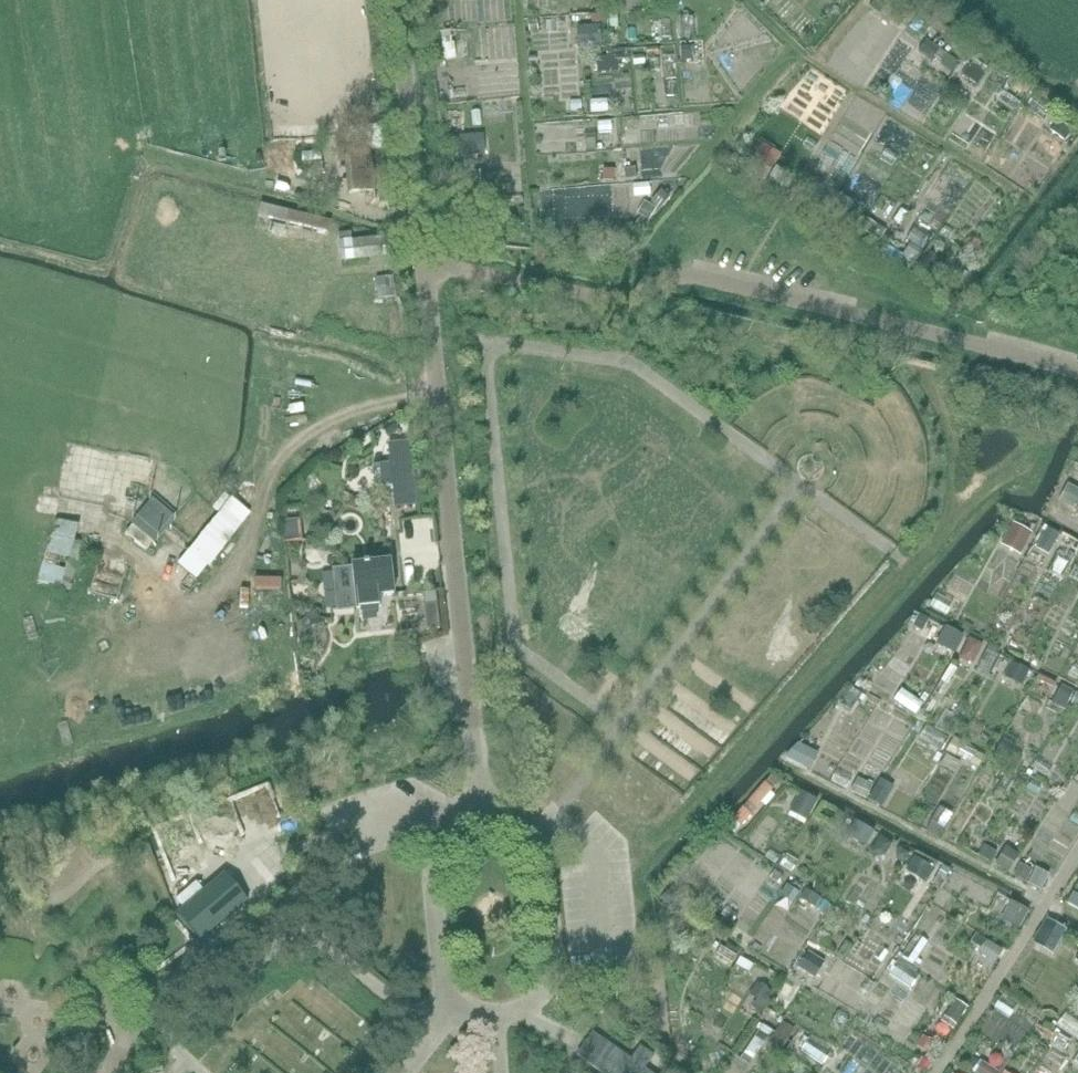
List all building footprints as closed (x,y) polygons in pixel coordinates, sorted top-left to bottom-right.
[(606,35),(605,9),(591,9),(592,36),(606,35)] [(496,50),(497,34),(511,35),(512,24),(478,21),(475,48),(496,50)] [(445,27),(446,50),(460,50),(460,26),(445,27)] [(602,63),(623,62),(622,47),(601,48),(602,63)] [(518,83),(514,51),(479,56),(483,87),(518,83)] [(598,106),(615,102),(611,87),(594,91),(598,106)] [(1038,88),(1031,100),(1048,109),(1054,96),(1038,88)] [(628,138),(629,151),(646,150),(646,137),(628,138)] [(754,160),(788,175),(794,162),(760,146),(754,160)] [(349,195),(375,193),(370,151),(344,154),(349,195)] [(328,233),(330,223),(260,206),(258,216),(328,233)] [(905,253),(917,261),(935,235),(921,225),(908,243),(898,237),(890,248),(902,257),(905,253)] [(353,260),(391,256),(389,238),(351,242),(353,260)] [(399,266),(381,265),(380,287),(398,288),(399,266)] [(411,484),(411,480),(407,451),(389,453),(393,486),(411,484)] [(1077,502),(1077,473),(1067,497),(1077,502)] [(196,579),(248,514),(224,495),(212,510),(218,514),(178,564),(196,579)] [(155,544),(176,519),(152,499),(131,524),(155,544)] [(1021,507),(1008,538),(1031,548),(1044,517),(1021,507)] [(398,522),(415,520),(414,508),(396,510),(398,522)] [(67,541),(72,525),(55,520),(51,536),(67,541)] [(299,520),(281,522),(283,542),(300,541),(299,520)] [(74,542),(78,527),(72,525),(67,541),(51,536),(38,582),(71,591),(73,583),(72,583),(76,570),(77,570),(78,567),(84,568),(91,547),(74,542)] [(1077,554),(1077,549),(1065,546),(1060,569),(1074,572),(1077,554)] [(356,612),(378,609),(377,598),(393,596),(390,563),(351,567),(353,587),(356,612)] [(121,583),(123,567),(99,564),(97,580),(121,583)] [(286,567),(265,568),(267,617),(288,616),(286,567)] [(443,590),(427,591),(428,621),(444,621),(443,590)] [(966,651),(981,658),(992,637),(977,629),(966,651)] [(224,658),(240,648),(235,640),(219,649),(224,658)] [(997,667),(1008,649),(995,641),(984,660),(997,667)] [(1032,681),(1039,662),(1018,654),(1011,673),(1032,681)] [(210,668),(217,663),(213,656),(205,661),(210,668)] [(244,688),(263,674),(257,666),(245,674),(246,675),(239,681),(244,688)] [(1061,695),(1074,702),(1077,694),(1077,682),(1070,678),(1061,695)] [(231,697),(241,690),(234,681),(224,688),(231,697)] [(827,736),(856,710),(846,700),(818,726),(827,736)] [(979,715),(973,727),(987,734),(992,721),(979,715)] [(930,718),(925,731),(943,738),(948,724),(930,718)] [(974,731),(964,747),(985,761),(995,746),(974,731)] [(858,782),(887,797),(894,784),(864,769),(858,782)] [(805,783),(797,802),(812,808),(819,789),(805,783)] [(1050,855),(1076,798),(1057,789),(1031,846),(1050,855)] [(932,823),(947,830),(958,804),(943,798),(932,823)] [(849,831),(871,842),(881,822),(858,811),(849,831)] [(1018,867),(1027,847),(1012,840),(1003,860),(1018,867)] [(799,863),(802,850),(788,846),(785,859),(799,863)] [(909,902),(941,861),(922,846),(891,887),(909,902)] [(1046,881),(1053,865),(1027,854),(1020,869),(1046,881)] [(225,874),(177,914),(200,941),(248,901),(225,874)] [(1026,915),(1033,901),(1018,894),(1012,908),(1026,915)] [(1016,981),(1057,1000),(1077,955),(1077,940),(1071,937),(1077,922),(1051,909),(1016,981)] [(993,932),(985,947),(1004,956),(1012,941),(993,932)] [(721,939),(717,950),(750,961),(754,950),(721,939)] [(823,973),(831,958),(809,946),(801,961),(823,973)] [(1003,984),(998,1002),(1022,1009),(1027,991),(1003,984)] [(961,1022),(975,998),(960,989),(945,1012),(961,1022)] [(1051,1019),(1077,1032),(1077,1003),(1062,995),(1051,1019)] [(756,1015),(738,1048),(755,1057),(773,1024),(756,1015)] [(806,1041),(829,1054),(838,1039),(815,1026),(806,1041)] [(630,1060),(592,1034),(576,1056),(601,1072),(649,1072),(643,1069),(652,1057),(639,1048),(630,1060)] [(998,1072),(1002,1072),(1007,1059),(972,1046),(966,1061),(998,1072)] [(1004,1072),(1028,1072),(1010,1063),(1004,1072)]
